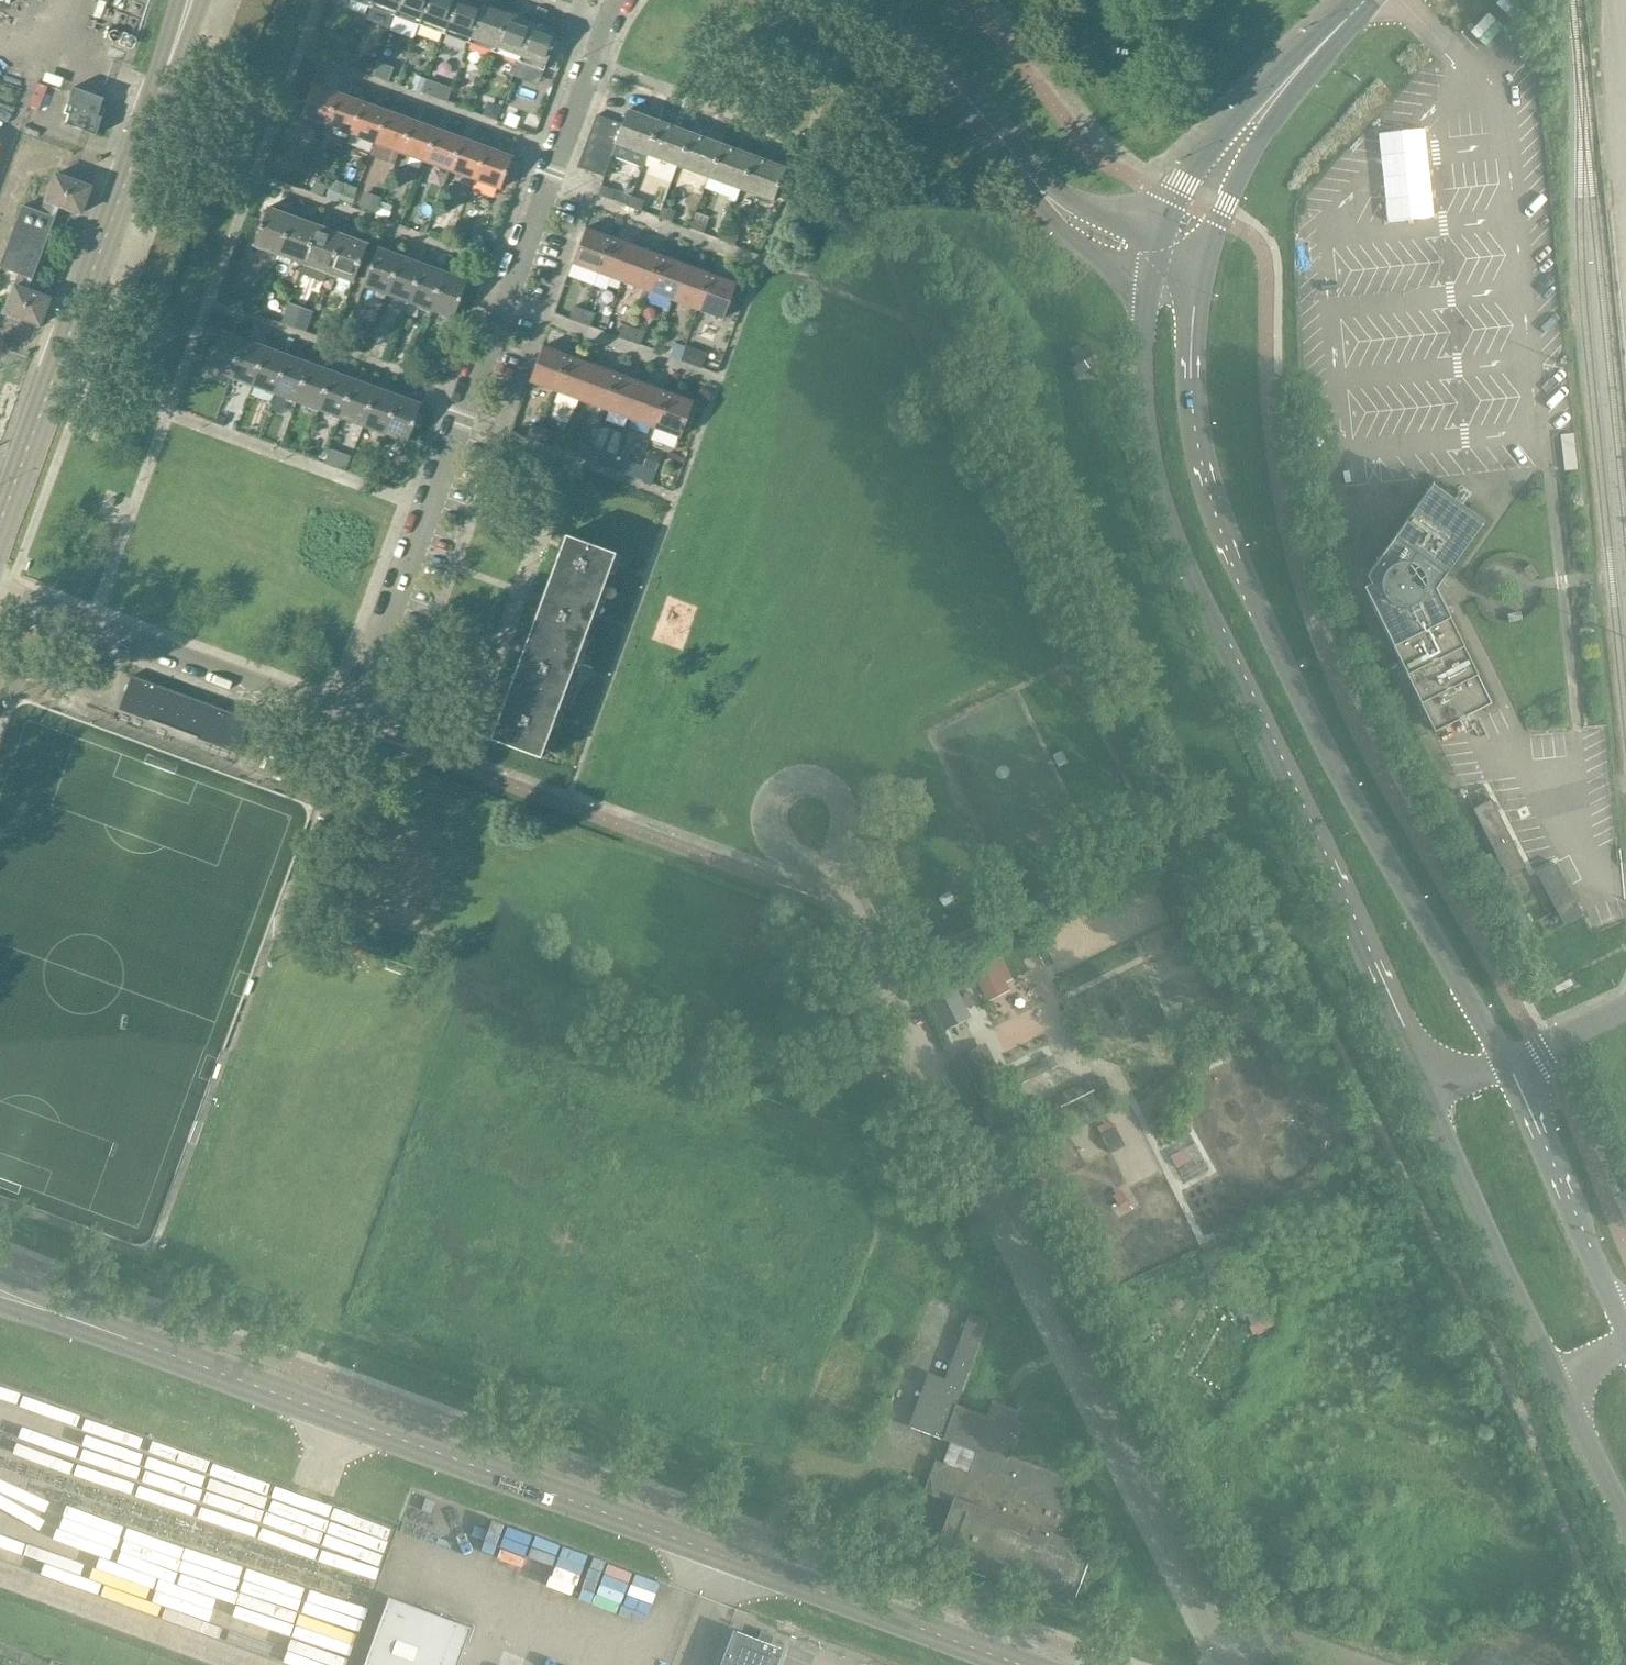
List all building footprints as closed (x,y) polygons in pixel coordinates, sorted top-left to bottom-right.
[(369,4),(394,13),(399,0),(371,0),(369,4)] [(394,13),(419,22),(427,0),(399,0),(394,13)] [(419,22),(444,31),(455,0),(427,0),(419,22)] [(465,0),(455,0),(444,31),(468,40),(483,0),(473,0),(472,2),(465,0)] [(489,0),(483,0),(468,40),(493,49),(506,15),(490,9),(493,1),(489,0)] [(518,58),(533,16),(524,13),(521,21),(506,15),(493,49),(518,58)] [(562,42),(554,39),(556,33),(540,27),(543,19),(533,16),(518,58),(543,68),(552,70),(556,57),(548,54),(549,52),(557,55),(562,42)] [(54,27),(43,56),(90,72),(100,44),(54,27)] [(469,63),(463,78),(473,82),(475,77),(479,78),(483,68),(469,63)] [(422,90),(448,99),(452,86),(426,78),(422,90)] [(299,117),(325,126),(337,93),(311,84),(299,117)] [(73,86),(63,123),(97,132),(107,95),(73,86)] [(361,102),(337,93),(325,126),(349,135),(361,102)] [(386,112),(361,102),(349,135),(374,144),(386,112)] [(626,110),(621,125),(616,138),(614,144),(615,144),(646,156),(658,122),(626,110)] [(411,121),(386,112),(374,144),(399,153),(411,121)] [(621,125),(595,115),(590,129),(616,138),(621,125)] [(435,130),(411,121),(399,153),(423,162),(435,130)] [(689,134),(658,122),(646,156),(677,167),(689,134)] [(616,138),(590,129),(586,141),(613,151),(615,144),(614,144),(616,138)] [(460,139),(435,130),(423,162),(448,171),(460,139)] [(720,145),(689,134),(677,167),(708,178),(720,145)] [(485,148),(460,139),(448,171),(473,180),(485,148)] [(613,151),(586,141),(581,154),(608,164),(613,151)] [(751,157),(720,145),(708,178),(739,190),(751,157)] [(510,157),(485,148),(473,180),(498,190),(510,157)] [(608,164),(581,154),(576,167),(603,177),(608,164)] [(784,168),(751,157),(739,190),(772,202),(784,168)] [(54,170),(43,200),(82,214),(93,183),(54,170)] [(613,190),(601,185),(597,195),(610,200),(613,190)] [(338,199),(351,204),(354,195),(341,190),(338,199)] [(628,207),(641,212),(645,201),(631,196),(628,207)] [(363,209),(376,214),(380,203),(367,198),(363,209)] [(0,267),(34,278),(58,206),(44,202),(42,210),(21,203),(0,267)] [(390,207),(380,203),(376,214),(386,217),(390,207)] [(252,245),(277,254),(293,211),(283,207),(281,214),(265,208),(252,245)] [(659,218),(672,222),(675,213),(662,208),(659,218)] [(303,215),(293,211),(277,254),(302,263),(315,226),(300,221),(303,215)] [(707,224),(693,219),(690,229),(703,234),(707,224)] [(331,232),(315,226),(302,263),(300,268),(310,272),(312,267),(326,273),(343,229),(333,226),(331,232)] [(610,238),(584,228),(571,264),(597,273),(610,238)] [(352,233),(343,229),(326,273),(325,277),(335,281),(336,276),(352,282),(354,276),(363,251),(365,245),(350,239),(352,233)] [(721,240),(734,245),(738,235),(725,230),(721,240)] [(635,247),(610,238),(597,273),(622,282),(635,247)] [(659,256),(635,247),(622,282),(646,291),(659,256)] [(374,255),(363,251),(354,276),(365,279),(362,286),(385,294),(399,257),(376,249),(374,255)] [(684,265),(659,256),(646,291),(671,300),(684,265)] [(421,265),(399,257),(385,294),(407,302),(421,265)] [(442,273),(421,265),(407,302),(429,310),(442,273)] [(709,274),(684,265),(671,300),(696,310),(709,274)] [(465,281),(442,273),(429,310),(452,318),(465,281)] [(735,284),(709,274),(696,310),(722,319),(735,284)] [(2,311),(39,325),(50,296),(14,282),(2,311)] [(309,331),(316,311),(288,302),(282,322),(309,331)] [(573,307),(568,319),(579,323),(583,310),(573,307)] [(594,314),(583,310),(579,323),(589,327),(594,314)] [(623,325),(618,337),(628,341),(633,329),(623,325)] [(643,332),(633,329),(628,341),(639,345),(643,332)] [(206,369),(229,377),(243,340),(220,332),(206,369)] [(265,348),(243,340),(229,377),(251,385),(265,348)] [(672,343),(668,355),(678,359),(683,347),(672,343)] [(1075,345),(1076,377),(1097,377),(1097,345),(1075,345)] [(567,356),(541,346),(528,382),(554,391),(567,356)] [(693,350),(683,347),(678,359),(688,363),(693,350)] [(287,356),(265,348),(251,385),(273,393),(287,356)] [(309,364),(287,356),(273,393),(295,401),(309,364)] [(592,365),(567,356),(554,391),(579,400),(592,365)] [(330,372),(309,364),(295,401),(317,409),(330,372)] [(616,374),(592,365),(579,400),(603,409),(616,374)] [(352,380),(330,372),(317,409),(339,417),(352,380)] [(641,383),(616,374),(603,409),(628,418),(641,383)] [(374,388),(352,380),(339,417),(361,425),(374,388)] [(666,392),(641,383),(628,418),(653,427),(666,392)] [(396,396),(374,388),(361,425),(383,434),(396,396)] [(692,402),(666,392),(653,427),(679,437),(692,402)] [(427,412),(418,409),(419,405),(396,396),(383,434),(406,442),(411,426),(421,430),(427,412)] [(530,424),(525,437),(536,441),(540,428),(530,424)] [(551,432),(540,428),(536,441),(546,445),(551,432)] [(579,443),(575,455),(585,459),(590,447),(579,443)] [(600,450),(590,447),(585,459),(596,463),(600,450)] [(624,459),(620,472),(635,477),(639,465),(624,459)] [(639,465),(635,477),(650,483),(654,470),(639,465)] [(1432,485),(1371,569),(1366,577),(1370,584),(1363,588),(1435,732),(1492,704),(1435,590),(1483,522),(1432,485)] [(564,535),(557,551),(546,582),(596,600),(613,553),(564,535)] [(546,582),(538,603),(527,634),(577,652),(596,600),(546,582)] [(527,634),(508,686),(558,704),(577,652),(527,634)] [(130,676),(120,704),(150,715),(148,720),(196,738),(198,732),(238,747),(248,719),(130,676)] [(538,757),(558,704),(508,686),(489,739),(538,757)] [(1473,809),(1507,877),(1526,867),(1492,799),(1473,809)] [(1496,863),(1491,854),(1477,861),(1482,870),(1496,863)] [(1537,873),(1565,925),(1583,915),(1556,863),(1537,873)] [(1515,892),(1502,899),(1520,935),(1534,928),(1515,892)] [(1000,958),(972,971),(983,993),(1011,980),(1000,958)] [(949,1028),(973,1014),(953,980),(929,994),(949,1028)] [(852,1053),(850,1048),(841,1052),(844,1057),(852,1053)] [(1058,1102),(1047,1108),(1051,1118),(1063,1112),(1068,1121),(1102,1104),(1091,1083),(1090,1081),(1056,1097),(1058,1102)] [(1113,1127),(1100,1134),(1102,1137),(1106,1145),(1109,1152),(1122,1145),(1113,1127)] [(960,1279),(951,1301),(962,1305),(971,1284),(960,1279)] [(930,1378),(912,1428),(944,1439),(945,1437),(982,1451),(974,1474),(970,1473),(945,1464),(933,1496),(953,1503),(957,1505),(939,1555),(1063,1600),(1065,1595),(1070,1596),(1075,1598),(1089,1559),(1075,1554),(1087,1524),(1089,1516),(1061,1506),(1062,1502),(1065,1495),(1070,1481),(1010,1459),(1006,1458),(1003,1457),(1006,1448),(1010,1449),(1016,1452),(1026,1423),(1018,1420),(1011,1418),(997,1413),(991,1411),(988,1420),(955,1408),(957,1405),(957,1404),(970,1368),(987,1323),(971,1318),(947,1384),(930,1378)] [(916,1542),(933,1548),(936,1539),(919,1533),(916,1542)] [(474,1626),(392,1596),(366,1664),(460,1664),(474,1626)] [(734,1630),(721,1664),(778,1664),(784,1649),(772,1645),(775,1636),(762,1631),(759,1640),(734,1630)]
